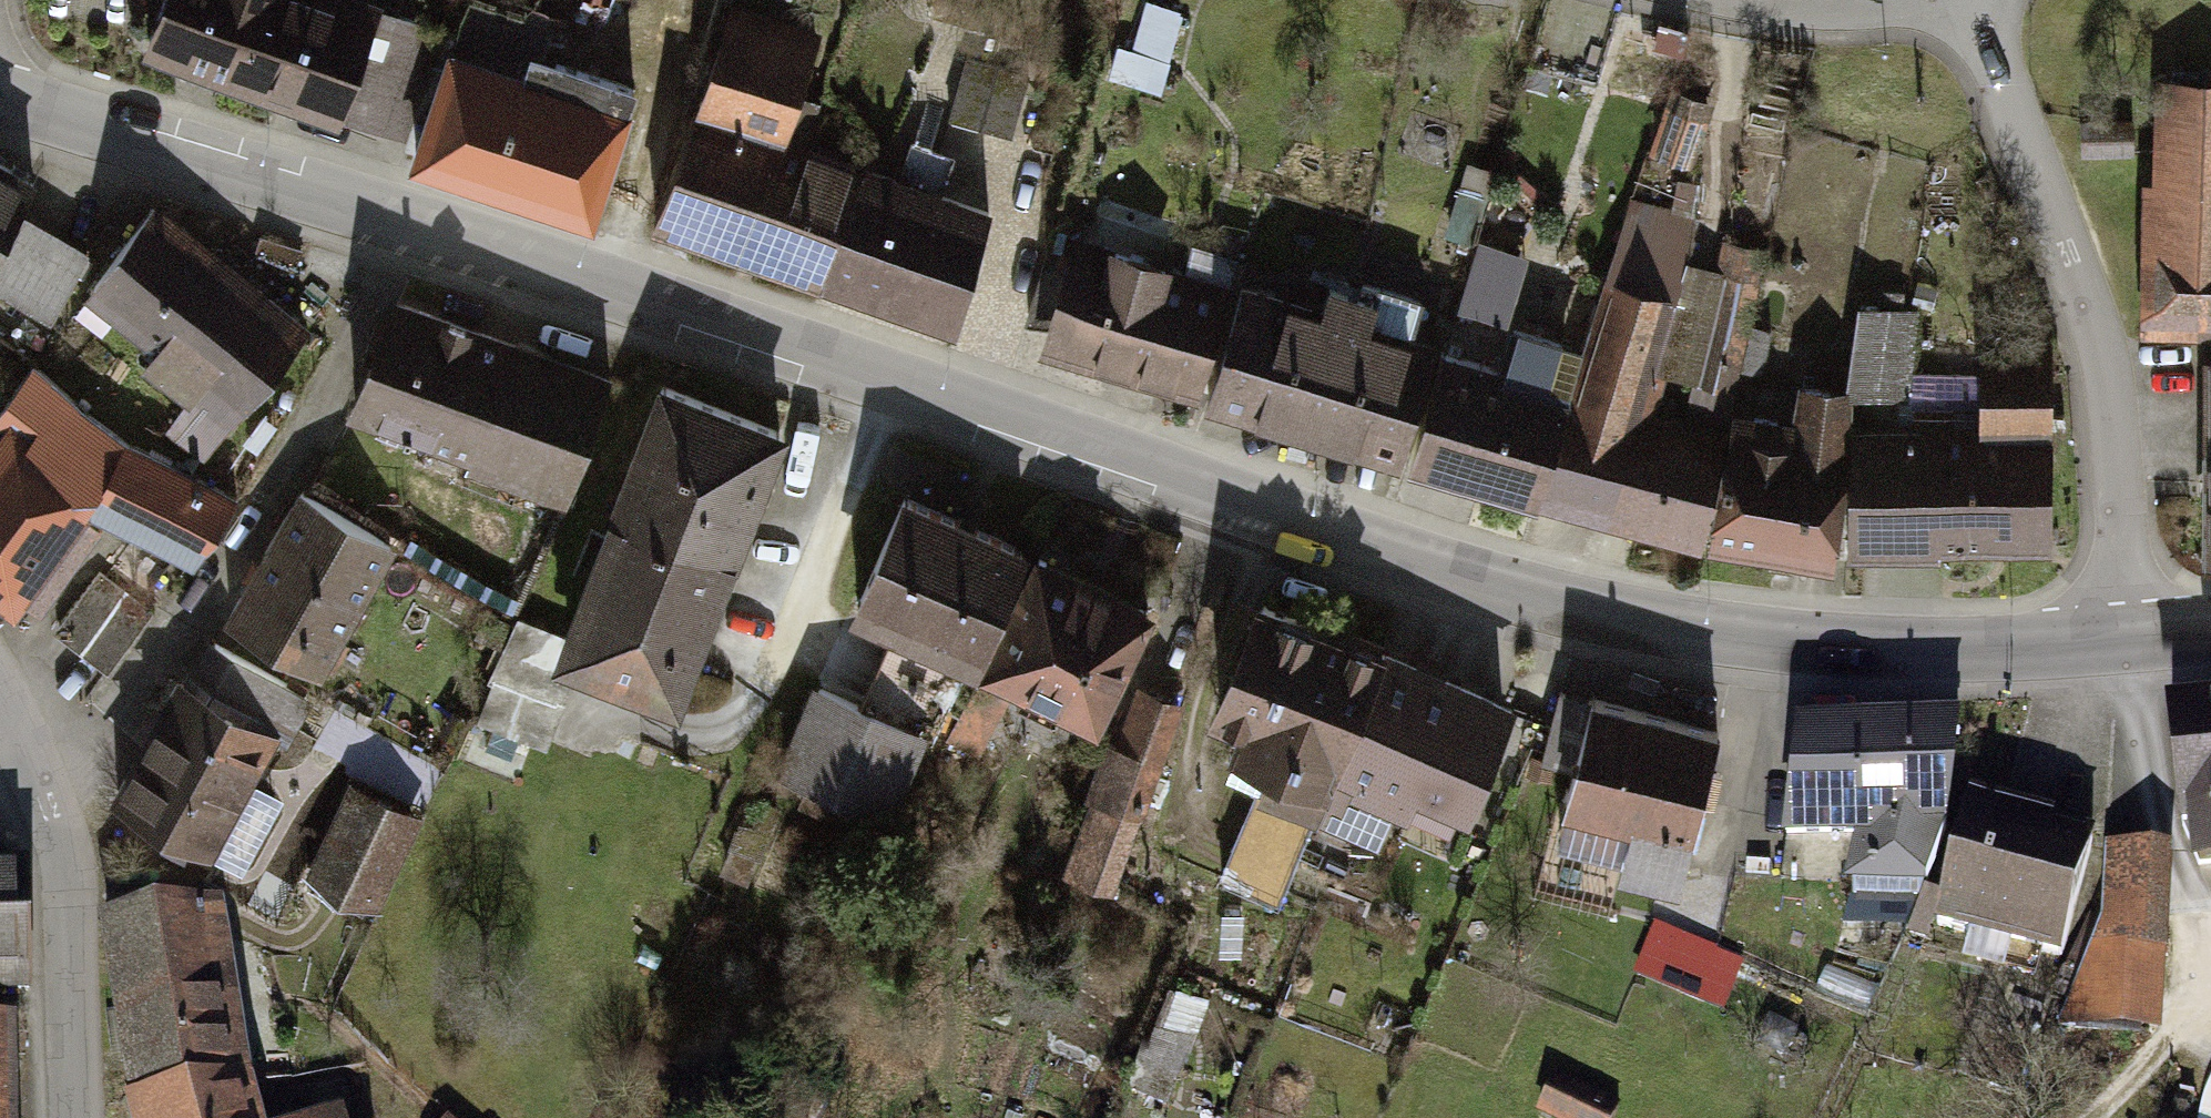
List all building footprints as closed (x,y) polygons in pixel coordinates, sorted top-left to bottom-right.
[(140,52),(338,119),(377,5),(363,0),(157,0),(140,52)] [(610,45),(698,73),(721,0),(625,0),(610,45)] [(1184,18),(1153,10),(1131,87),(1163,96),(1184,18)] [(440,36),(384,18),(352,119),(408,137),(440,36)] [(804,39),(731,18),(706,110),(778,130),(804,39)] [(1018,132),(1035,67),(972,51),(956,115),(1018,132)] [(619,110),(453,57),(420,160),(587,212),(619,110)] [(2161,87),(2157,335),(2210,336),(2210,87),(2161,87)] [(854,170),(692,121),(656,238),(818,287),(854,170)] [(997,223),(865,178),(828,286),(960,331),(997,223)] [(49,328),(88,262),(10,216),(23,193),(0,179),(0,299),(49,328)] [(302,335),(157,222),(85,314),(196,399),(172,429),(208,457),(302,335)] [(1464,306),(1517,321),(1536,253),(1483,238),(1464,306)] [(1226,303),(1070,254),(1038,352),(1195,402),(1226,303)] [(1672,300),(1612,281),(1544,506),(1704,542),(1716,432),(1641,415),(1672,300)] [(1422,359),(1244,306),(1213,411),(1391,463),(1422,359)] [(1918,319),(1862,310),(1850,391),(1912,399),(1918,319)] [(606,388),(410,321),(370,437),(566,504),(606,388)] [(1563,396),(1450,365),(1420,473),(1533,504),(1563,396)] [(2048,366),(1982,367),(1983,423),(2049,422),(2048,366)] [(37,383),(0,436),(0,595),(15,609),(85,519),(185,566),(228,504),(126,459),(37,383)] [(777,440),(654,395),(555,668),(678,713),(777,440)] [(1790,425),(1729,409),(1718,546),(1827,562),(1856,400),(1798,395),(1790,425)] [(2053,442),(1861,437),(1859,553),(2050,558),(2053,442)] [(1016,558),(896,510),(850,623),(971,671),(1016,558)] [(395,560),(312,513),(245,634),(328,680),(395,560)] [(978,676),(1093,731),(1146,621),(1031,567),(978,676)] [(1500,718),(1255,616),(1210,723),(1238,735),(1228,758),(1268,775),(1219,890),(1285,918),(1348,767),(1460,813),(1500,718)] [(892,652),(872,703),(932,726),(952,676),(892,652)] [(307,710),(219,666),(197,709),(285,753),(307,710)] [(1188,713),(1140,695),(1068,886),(1116,904),(1188,713)] [(919,736),(816,697),(784,782),(887,821),(919,736)] [(264,754),(169,708),(117,815),(211,861),(264,754)] [(2168,716),(2177,834),(2201,831),(2207,887),(2210,887),(2210,713),(2168,716)] [(1715,743),(1592,717),(1570,817),(1632,830),(1622,876),(1684,889),(1715,743)] [(1931,925),(1934,730),(1806,728),(1805,849),(1843,850),(1842,924),(1931,925)] [(417,823),(353,800),(319,896),(383,919),(417,823)] [(2089,846),(1979,814),(1942,939),(2052,972),(2089,846)] [(2165,863),(2112,864),(2101,937),(2067,1041),(2145,1041),(2165,863)] [(0,888),(0,1002),(17,1002),(16,888),(0,888)] [(220,913),(95,936),(127,1114),(229,1096),(252,1092),(220,913)] [(1715,951),(1654,930),(1637,980),(1698,1001),(1715,951)] [(0,1036),(0,1117),(12,1117),(9,1035),(0,1036)] [(1555,1089),(1545,1117),(1611,1117),(1614,1110),(1555,1089)] [(127,1114),(128,1117),(234,1117),(229,1096),(127,1114)]
